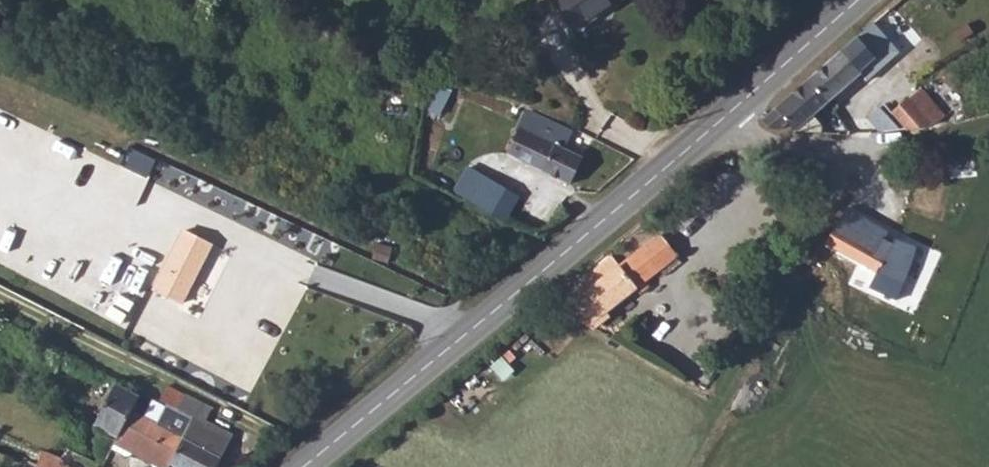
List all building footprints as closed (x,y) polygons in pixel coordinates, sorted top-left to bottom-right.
[(569,32),(608,8),(612,12),(631,0),(549,0),(569,32)] [(860,38),(808,81),(827,102),(857,78),(859,72),(874,61),(863,46),(865,42),(860,38)] [(789,124),(795,129),(807,132),(820,134),(821,126),(812,115),(827,102),(808,81),(763,119),(773,129),(781,130),(789,124)] [(906,101),(891,114),(905,132),(931,128),(906,101)] [(867,122),(879,136),(897,134),(884,118),(878,112),(867,122)] [(563,150),(539,139),(547,123),(528,114),(509,156),(570,188),(582,161),(563,150)] [(547,123),(539,139),(563,150),(571,136),(547,123)] [(454,188),(506,220),(523,192),(470,160),(454,188)] [(185,299),(214,240),(186,227),(157,285),(185,299)] [(836,227),(827,243),(877,270),(886,255),(875,249),(879,241),(866,233),(862,241),(836,227)] [(562,287),(555,293),(574,317),(581,312),(593,324),(605,315),(603,312),(662,266),(645,245),(575,300),(562,287)] [(876,275),(870,287),(893,297),(898,285),(876,275)] [(95,429),(119,440),(133,413),(139,400),(114,386),(95,429)] [(169,389),(162,403),(181,413),(187,398),(169,389)] [(171,466),(172,466),(219,466),(231,445),(201,430),(212,411),(187,398),(181,413),(194,421),(192,425),(171,466)] [(119,440),(113,452),(128,460),(136,457),(151,464),(153,466),(171,466),(192,425),(173,415),(164,429),(133,413),(119,440)] [(45,466),(75,466),(67,463),(68,462),(50,455),(45,466)]
